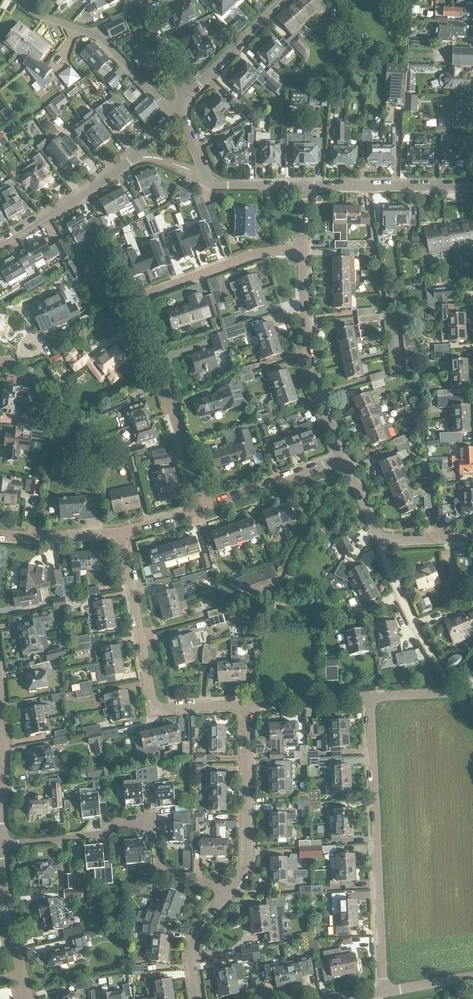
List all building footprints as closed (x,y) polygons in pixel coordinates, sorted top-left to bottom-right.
[(98,9),(109,4),(110,6),(123,0),(101,0),(95,3),(98,9)] [(171,12),(174,16),(172,17),(177,28),(189,23),(188,21),(198,17),(191,4),(189,0),(188,0),(179,4),(180,7),(171,12)] [(211,5),(222,17),(240,0),(210,0),(213,3),(211,5)] [(293,4),(309,22),(326,7),(319,0),(298,0),(293,4)] [(276,19),(292,36),(286,42),(289,45),(290,44),(301,36),(301,35),(301,31),(300,30),(309,22),(293,4),(276,19)] [(96,11),(93,5),(87,8),(89,14),(96,11)] [(339,6),(330,6),(330,21),(339,22),(339,6)] [(435,23),(436,23),(447,24),(448,18),(462,19),(462,21),(472,22),(472,10),(444,9),(443,16),(435,16),(426,16),(425,22),(435,23)] [(118,28),(120,33),(126,30),(120,20),(105,27),(108,33),(118,28)] [(468,26),(447,24),(436,23),(434,41),(453,43),(453,37),(467,38),(468,26)] [(20,24),(4,44),(27,62),(26,63),(29,65),(27,68),(27,69),(42,90),(53,82),(48,76),(52,70),(41,62),(51,48),(20,24)] [(185,50),(187,49),(187,48),(206,40),(206,39),(199,25),(190,29),(191,31),(186,33),(179,36),(185,50)] [(243,31),(237,25),(231,31),(236,37),(243,31)] [(304,40),(301,36),(290,44),(307,61),(308,59),(310,56),(310,53),(309,50),(309,49),(308,45),(306,43),(304,40)] [(206,40),(187,48),(187,49),(194,64),(208,57),(207,55),(214,52),(208,38),(206,39),(206,40)] [(285,49),(289,45),(286,42),(283,39),(278,43),(274,39),(270,42),(268,42),(266,45),(266,47),(280,61),(281,63),(290,54),(285,49)] [(81,55),(97,73),(110,61),(93,44),(81,55)] [(148,67),(162,59),(153,45),(144,50),(143,48),(132,54),(133,56),(132,56),(140,70),(147,66),(148,67)] [(285,49),(290,54),(294,50),(289,45),(285,49)] [(257,56),(271,69),(267,73),(270,77),(271,78),(281,88),(284,84),(279,79),(280,78),(272,69),(274,67),(280,61),(266,47),(265,48),(263,47),(260,50),(261,52),(257,56)] [(452,66),(472,67),(472,49),(453,49),(452,66)] [(405,105),(406,86),(407,66),(387,64),(385,85),(385,94),(387,94),(386,103),(405,105)] [(267,82),(271,78),(270,77),(260,68),(256,72),(249,65),(245,69),(242,68),(239,71),(240,73),(239,74),(253,88),(258,82),(263,86),(265,84),(267,82)] [(441,77),(440,85),(442,87),(444,87),(444,89),(470,90),(470,75),(460,74),(460,69),(449,68),(448,74),(444,74),(444,75),(442,75),(441,77)] [(414,72),(408,72),(407,93),(415,93),(416,85),(413,85),(414,72)] [(115,74),(106,82),(113,89),(113,90),(120,84),(118,82),(120,80),(115,74)] [(242,96),(246,92),(248,93),(253,88),(239,74),(238,75),(236,75),(233,77),(234,80),(230,84),(242,96)] [(271,78),(267,82),(276,92),(281,88),(271,78)] [(65,92),(70,99),(79,91),(74,85),(65,92)] [(132,105),(132,104),(137,110),(134,112),(146,125),(153,118),(132,95),(128,90),(122,95),(132,105)] [(137,90),(132,95),(153,118),(160,112),(149,99),(147,101),(137,90)] [(308,103),(308,93),(289,90),(289,103),(308,103)] [(117,95),(113,98),(107,102),(110,106),(127,127),(134,122),(121,107),(126,103),(118,94),(117,95)] [(319,106),(328,107),(328,97),(310,96),(310,104),(319,105),(319,106)] [(405,96),(404,112),(417,113),(418,97),(405,96)] [(207,106),(206,112),(227,116),(228,111),(231,108),(219,97),(210,107),(207,106)] [(244,97),(239,103),(246,109),(255,117),(261,113),(244,97)] [(235,99),(230,104),(241,114),(246,109),(239,103),(235,99)] [(272,107),(266,101),(262,105),(267,110),(272,107)] [(439,109),(438,115),(468,116),(468,111),(470,109),(470,106),(468,104),(468,103),(452,103),(453,102),(447,102),(447,109),(439,109)] [(60,116),(52,104),(46,108),(55,120),(60,116)] [(110,106),(106,109),(108,112),(110,111),(113,114),(108,118),(120,133),(127,127),(110,106)] [(83,120),(104,146),(111,140),(97,122),(100,120),(94,112),(94,111),(93,111),(92,110),(90,109),(88,110),(83,114),(82,116),(82,118),(83,120)] [(241,114),(248,121),(255,117),(246,109),(241,114)] [(227,125),(226,121),(227,116),(206,112),(205,118),(207,119),(212,131),(227,125)] [(438,115),(438,121),(446,121),(446,118),(449,118),(449,121),(452,121),(451,129),(468,129),(468,128),(469,127),(469,123),(468,121),(468,116),(438,115)] [(230,123),(232,129),(241,125),(239,119),(230,123)] [(79,137),(84,133),(86,135),(85,136),(97,151),(104,146),(83,120),(73,129),(79,137)] [(328,121),(319,120),(318,134),(327,134),(328,121)] [(5,128),(9,134),(16,129),(12,123),(5,128)] [(337,142),(344,142),(344,130),(344,124),(336,124),(336,128),(336,137),(335,137),(335,141),(337,142)] [(235,135),(244,131),(241,125),(232,129),(235,135)] [(381,147),(381,167),(387,167),(387,165),(395,165),(395,128),(390,128),(390,135),(390,147),(382,147),(381,147)] [(311,130),(302,130),(302,134),(302,136),(305,136),(307,136),(307,142),(305,142),(305,165),(318,165),(318,151),(322,151),(322,140),(313,140),(313,136),(311,136),(311,130)] [(344,142),(344,165),(348,165),(348,166),(354,167),(355,165),(356,165),(357,148),(350,147),(350,142),(351,142),(351,130),(344,130),(344,142)] [(362,142),(368,142),(367,165),(377,165),(377,167),(381,167),(381,147),(382,147),(382,142),(373,142),(373,135),(372,136),(372,131),(363,130),(362,142)] [(0,132),(0,149),(9,142),(1,132),(0,132)] [(287,134),(287,153),(292,153),(291,165),(305,165),(305,142),(305,136),(302,136),(302,134),(287,134)] [(261,165),(263,165),(264,166),(268,166),(269,165),(270,165),(270,136),(265,136),(265,143),(261,143),(261,165)] [(270,165),(272,165),(273,166),(277,166),(278,165),(280,165),(280,143),(275,143),(275,136),(270,136),(270,165)] [(49,144),(43,137),(34,145),(40,152),(49,144)] [(219,151),(223,162),(226,164),(235,149),(230,138),(217,143),(220,151),(219,151)] [(65,156),(63,157),(74,169),(80,164),(59,139),(54,143),(65,156)] [(230,165),(240,166),(240,164),(247,164),(248,149),(248,143),(241,139),(235,149),(226,164),(228,165),(230,165)] [(449,140),(450,152),(450,153),(464,153),(468,153),(467,140),(449,140)] [(344,142),(337,142),(338,147),(330,147),(330,164),(332,164),(333,166),(339,166),(339,165),(344,165),(344,142)] [(420,142),(415,142),(415,146),(415,148),(408,148),(408,166),(409,166),(410,167),(414,167),(415,166),(420,165),(420,146),(420,142)] [(67,175),(74,169),(63,157),(65,156),(54,143),(46,149),(67,175)] [(426,146),(420,146),(420,165),(426,165),(426,167),(432,167),(432,165),(433,165),(433,149),(426,149),(426,146)] [(443,166),(445,166),(445,167),(449,167),(450,166),(456,166),(456,162),(464,162),(464,153),(450,153),(450,152),(442,152),(443,166)] [(35,162),(27,168),(32,173),(43,189),(54,181),(46,169),(49,167),(40,154),(33,159),(35,162)] [(43,189),(32,173),(27,168),(21,172),(25,178),(17,183),(21,188),(23,186),(26,190),(31,186),(36,194),(43,189)] [(154,168),(145,172),(153,194),(156,201),(165,198),(160,185),(160,184),(154,168)] [(136,176),(139,185),(137,186),(140,193),(143,192),(145,197),(153,194),(145,172),(136,176)] [(8,192),(14,189),(17,187),(11,180),(4,183),(5,184),(7,190),(8,192)] [(182,188),(180,196),(183,202),(191,199),(192,191),(182,188)] [(14,189),(8,192),(14,201),(10,202),(18,216),(21,214),(22,215),(25,213),(25,212),(27,211),(14,189)] [(122,190),(111,195),(120,212),(126,208),(129,214),(135,211),(138,215),(140,219),(146,216),(142,209),(137,200),(130,204),(122,190)] [(10,221),(11,220),(12,220),(15,219),(15,217),(18,216),(10,202),(14,201),(8,192),(3,195),(4,196),(0,199),(0,202),(2,207),(10,221)] [(109,215),(113,213),(114,215),(120,212),(111,195),(101,201),(109,215)] [(142,196),(136,200),(137,200),(142,209),(146,216),(151,213),(142,196)] [(206,207),(213,224),(219,222),(216,214),(217,214),(213,205),(206,207)] [(340,234),(340,242),(335,242),(336,249),(347,249),(347,242),(347,225),(347,208),(347,207),(342,206),(342,205),(334,205),(334,208),(334,225),(333,225),(333,234),(340,234)] [(382,226),(396,225),(396,206),(389,206),(389,207),(383,207),(383,212),(382,212),(382,226)] [(403,206),(396,206),(396,225),(411,225),(411,226),(416,226),(416,220),(411,220),(411,212),(409,212),(409,207),(403,207),(403,206)] [(347,208),(347,225),(370,225),(368,214),(360,214),(360,208),(347,208)] [(256,210),(236,210),(236,216),(234,216),(233,224),(256,224),(256,210)] [(82,214),(66,224),(73,235),(71,237),(78,250),(88,244),(84,238),(93,233),(92,231),(100,226),(95,218),(90,220),(93,224),(89,226),(82,214)] [(105,217),(98,219),(104,238),(106,237),(103,229),(108,228),(105,217)] [(445,225),(451,248),(472,243),(472,220),(445,225)] [(195,233),(190,234),(195,247),(200,246),(202,253),(217,248),(207,221),(193,226),(195,233)] [(219,222),(213,224),(217,238),(223,235),(219,222)] [(159,234),(155,223),(149,226),(153,236),(159,234)] [(255,238),(256,224),(233,224),(233,231),(235,231),(235,238),(255,238)] [(430,253),(451,248),(445,225),(424,228),(430,253)] [(168,235),(178,262),(193,257),(190,249),(195,247),(190,234),(185,236),(183,230),(168,235)] [(59,255),(54,246),(50,248),(44,238),(28,247),(28,246),(25,248),(34,264),(46,257),(48,262),(59,255)] [(53,245),(54,246),(59,255),(63,261),(73,255),(64,239),(53,245)] [(146,257),(141,259),(146,272),(151,270),(151,272),(166,266),(156,239),(142,245),(146,257)] [(27,272),(25,269),(34,264),(25,248),(22,249),(23,250),(0,263),(0,268),(1,269),(0,272),(3,277),(6,278),(8,282),(27,272)] [(132,248),(117,254),(127,281),(142,275),(141,273),(146,272),(141,259),(136,260),(132,248)] [(341,249),(342,259),(350,258),(350,259),(354,259),(354,255),(357,255),(360,249),(354,249),(341,249)] [(334,259),(334,271),(355,271),(354,259),(350,259),(350,258),(342,259),(334,259)] [(73,261),(65,265),(74,280),(81,276),(73,261)] [(334,271),(334,283),(356,283),(355,271),(334,271)] [(230,284),(233,292),(241,289),(243,296),(255,291),(262,289),(257,275),(238,281),(238,282),(230,284)] [(40,276),(32,281),(36,287),(44,283),(40,276)] [(334,296),(351,296),(356,296),(356,283),(334,283),(334,296)] [(428,307),(436,306),(435,299),(447,298),(457,297),(456,288),(434,290),(434,291),(426,292),(428,307)] [(43,331),(79,314),(67,289),(31,306),(43,331)] [(267,306),(262,289),(255,291),(243,296),(246,305),(242,306),(244,313),(248,312),(248,313),(267,306)] [(212,292),(212,290),(205,292),(211,312),(218,310),(216,306),(212,292)] [(223,303),(219,290),(212,292),(216,306),(223,303)] [(191,304),(168,312),(173,329),(210,317),(204,300),(203,300),(200,294),(189,298),(191,304)] [(335,308),(351,308),(351,307),(351,296),(334,296),(335,308)] [(435,299),(436,306),(436,307),(448,305),(447,305),(447,298),(435,299)] [(431,313),(436,312),(436,314),(441,313),(441,322),(448,322),(449,329),(466,328),(465,314),(448,315),(448,305),(436,307),(430,307),(431,313)] [(369,309),(357,310),(358,317),(376,315),(375,308),(369,309)] [(92,319),(90,314),(78,319),(80,324),(92,319)] [(381,320),(384,320),(383,314),(376,315),(358,317),(359,324),(381,321),(381,320)] [(221,320),(224,329),(237,325),(234,315),(221,320)] [(224,329),(225,331),(228,340),(247,334),(244,323),(237,325),(224,329)] [(257,335),(260,343),(276,338),(271,323),(250,330),(252,337),(257,335)] [(345,327),(336,329),(339,343),(355,340),(361,338),(359,326),(352,327),(345,328),(345,327)] [(441,329),(442,342),(467,341),(466,328),(449,329),(441,329)] [(30,330),(17,336),(22,348),(35,342),(30,330)] [(194,374),(218,366),(215,356),(231,351),(228,340),(225,331),(212,336),(216,348),(206,352),(205,350),(201,352),(201,353),(189,358),(194,374)] [(282,353),(276,338),(260,343),(262,352),(258,353),(260,360),(265,359),(282,353)] [(66,350),(61,340),(50,345),(55,356),(66,350)] [(355,340),(339,343),(342,354),(358,350),(355,340)] [(91,360),(86,363),(91,369),(97,365),(112,384),(121,378),(114,369),(127,360),(117,346),(108,353),(105,349),(91,360)] [(71,350),(63,357),(75,372),(86,363),(91,360),(84,351),(79,355),(77,354),(75,355),(71,350)] [(358,350),(342,354),(344,366),(360,362),(358,350)] [(63,361),(60,354),(48,360),(51,366),(63,361)] [(450,367),(451,374),(468,373),(467,360),(448,361),(448,367),(450,367)] [(363,375),(360,362),(344,366),(347,378),(363,375)] [(152,383),(146,364),(139,367),(145,385),(152,383)] [(238,370),(240,377),(253,372),(251,366),(238,370)] [(48,374),(45,367),(34,372),(37,379),(48,374)] [(273,383),(275,391),(292,386),(287,370),(270,376),(271,376),(266,378),(268,384),(273,383)] [(255,379),(253,372),(240,377),(242,384),(255,380),(255,379)] [(370,376),(372,383),(384,380),(386,379),(384,372),(370,376)] [(468,386),(468,373),(451,374),(451,387),(468,386)] [(194,401),(199,418),(223,411),(223,412),(248,404),(240,378),(215,386),(217,393),(194,401)] [(386,386),(384,380),(372,383),(374,390),(386,386)] [(2,398),(3,398),(3,399),(21,402),(27,403),(29,389),(23,388),(5,385),(4,392),(2,392),(2,398)] [(280,417),(276,408),(297,401),(292,386),(275,391),(271,393),(273,401),(269,403),(272,412),(262,415),(261,414),(258,415),(257,417),(255,418),(257,425),(280,417)] [(354,399),(358,410),(378,403),(374,392),(369,393),(354,399)] [(106,393),(103,393),(100,397),(101,401),(104,402),(107,402),(109,399),(109,395),(106,393)] [(110,403),(110,404),(100,408),(102,414),(130,403),(127,396),(110,403)] [(410,399),(412,404),(420,401),(419,396),(410,399)] [(0,413),(19,416),(21,402),(3,399),(2,404),(0,404),(0,413)] [(420,401),(412,404),(414,410),(421,407),(420,401)] [(146,416),(150,415),(146,402),(126,409),(130,421),(133,420),(135,424),(148,420),(146,416)] [(358,410),(363,422),(382,414),(378,403),(358,410)] [(453,407),(453,420),(470,419),(470,406),(453,407)] [(296,412),(290,414),(293,420),(299,418),(296,412)] [(363,422),(367,433),(390,424),(386,413),(383,415),(382,414),(363,422)] [(421,413),(413,416),(412,418),(421,424),(422,422),(421,413)] [(284,416),(287,425),(290,426),(294,424),(293,420),(290,414),(284,416)] [(69,417),(63,419),(67,428),(73,426),(69,417)] [(462,443),(461,433),(471,433),(470,419),(453,420),(454,433),(440,434),(441,445),(462,443)] [(17,427),(29,429),(32,430),(37,431),(38,423),(18,420),(17,427)] [(149,425),(148,420),(135,424),(136,429),(133,430),(137,442),(157,436),(153,424),(149,425)] [(255,428),(252,422),(237,427),(238,430),(240,429),(241,431),(245,430),(245,429),(251,427),(252,429),(255,428)] [(296,428),(296,430),(298,434),(298,433),(305,452),(318,447),(313,432),(314,431),(311,423),(296,428)] [(390,424),(367,433),(372,445),(380,442),(381,445),(388,443),(386,440),(392,438),(389,429),(392,428),(391,425),(390,425),(390,424)] [(269,436),(265,425),(259,427),(263,438),(269,436)] [(63,426),(50,433),(53,438),(66,431),(63,426)] [(11,435),(7,434),(5,446),(10,447),(8,459),(18,461),(20,448),(29,450),(30,438),(49,440),(50,432),(37,431),(31,430),(30,438),(21,437),(22,434),(11,432),(11,435)] [(234,448),(211,455),(215,467),(237,460),(238,461),(239,461),(240,463),(253,459),(251,456),(255,455),(247,430),(235,433),(239,445),(234,447),(234,448)] [(296,430),(283,435),(285,440),(286,440),(292,457),(305,452),(298,433),(298,434),(296,430)] [(394,440),(397,446),(412,440),(409,434),(394,440)] [(413,441),(416,449),(424,445),(421,437),(413,441)] [(278,461),(292,457),(286,440),(285,440),(279,442),(278,440),(272,443),(272,445),(278,461)] [(380,464),(385,475),(403,467),(404,469),(405,468),(401,460),(409,456),(407,450),(411,448),(410,446),(414,444),(412,440),(397,446),(399,453),(397,454),(398,456),(380,464)] [(126,452),(128,459),(135,456),(148,453),(146,446),(126,452)] [(442,463),(472,461),(472,448),(460,449),(458,449),(458,460),(456,460),(456,457),(449,457),(449,458),(430,459),(430,464),(442,463)] [(49,454),(54,462),(60,458),(55,450),(49,454)] [(172,462),(170,454),(153,458),(155,465),(172,462)] [(138,472),(135,456),(128,459),(130,473),(138,472)] [(420,461),(425,472),(429,471),(427,458),(420,461)] [(450,468),(456,467),(456,465),(459,465),(460,475),(469,474),(469,473),(472,473),(472,461),(442,463),(442,470),(450,469),(450,468)] [(403,467),(385,475),(390,486),(408,479),(404,469),(403,467)] [(155,472),(157,481),(154,482),(156,489),(159,488),(162,501),(176,498),(174,489),(178,488),(174,472),(171,473),(170,468),(155,472)] [(41,480),(42,472),(34,470),(33,479),(41,480)] [(408,479),(390,486),(394,498),(409,491),(413,490),(408,479)] [(40,482),(32,480),(30,495),(38,496),(40,482)] [(10,503),(10,498),(16,499),(17,491),(21,492),(22,484),(6,482),(6,489),(0,488),(0,502),(10,503)] [(421,497),(425,497),(425,509),(432,508),(431,489),(423,489),(422,486),(410,492),(409,491),(394,498),(399,509),(414,503),(412,498),(420,495),(421,497)] [(140,506),(136,487),(110,492),(114,512),(140,506)] [(451,505),(472,504),(472,489),(472,490),(463,491),(463,502),(458,502),(458,499),(451,500),(451,505)] [(66,500),(66,498),(63,499),(63,500),(59,501),(61,518),(77,517),(78,519),(98,517),(97,506),(86,506),(85,499),(66,500)] [(290,503),(277,508),(282,525),(283,527),(290,524),(289,522),(296,520),(295,517),(301,515),(297,504),(291,506),(290,503)] [(435,519),(443,518),(443,512),(452,512),(452,511),(462,510),(462,516),(471,516),(471,514),(472,514),(472,504),(451,505),(434,506),(435,519)] [(277,508),(263,513),(272,536),(278,533),(277,529),(276,529),(276,527),(282,525),(277,508)] [(243,523),(238,525),(244,540),(245,543),(251,540),(251,538),(258,536),(258,537),(263,534),(260,525),(255,527),(252,519),(251,520),(250,518),(243,521),(243,523)] [(238,525),(225,529),(231,545),(232,547),(238,545),(238,543),(244,540),(238,525)] [(224,548),(231,545),(225,529),(212,534),(218,550),(218,549),(219,551),(225,549),(224,548)] [(337,541),(344,557),(354,552),(347,536),(337,541)] [(195,538),(184,542),(188,557),(200,553),(195,538)] [(140,544),(142,551),(149,549),(147,542),(140,544)] [(172,545),(176,560),(188,557),(184,542),(172,545)] [(161,548),(165,563),(176,560),(172,545),(161,548)] [(149,552),(153,565),(150,566),(153,575),(153,576),(161,573),(162,577),(155,578),(156,584),(171,582),(170,580),(165,563),(161,548),(149,552)] [(100,553),(86,554),(87,571),(101,570),(100,553)] [(74,577),(62,579),(63,586),(65,597),(66,599),(73,598),(71,584),(81,583),(81,571),(87,571),(86,554),(72,555),(73,572),(74,572),(74,577)] [(210,567),(206,554),(201,556),(204,569),(210,567)] [(349,582),(351,582),(355,589),(370,581),(367,574),(368,573),(364,565),(355,569),(351,567),(352,567),(342,561),(334,575),(343,580),(344,579),(349,582)] [(418,572),(412,574),(419,590),(426,587),(427,589),(440,583),(432,564),(418,570),(418,572)] [(21,566),(18,593),(41,589),(42,580),(36,579),(37,568),(21,566)] [(150,566),(144,568),(147,577),(153,575),(150,566)] [(274,566),(266,569),(269,580),(277,577),(274,566)] [(213,569),(181,578),(183,586),(215,577),(213,569)] [(266,569),(258,572),(261,582),(269,580),(266,569)] [(49,573),(51,588),(63,586),(62,579),(60,571),(49,573)] [(255,573),(250,575),(253,585),(261,582),(258,572),(255,573)] [(250,575),(242,578),(246,588),(253,585),(250,575)] [(242,578),(234,580),(238,591),(246,588),(242,578)] [(447,579),(449,602),(461,601),(458,578),(447,579)] [(234,580),(226,583),(230,594),(238,591),(234,580)] [(379,597),(370,581),(355,589),(358,596),(357,597),(362,606),(379,597)] [(218,586),(222,596),(230,594),(226,583),(218,586)] [(99,587),(88,589),(89,596),(90,595),(90,596),(100,594),(99,587)] [(158,595),(161,608),(185,601),(184,596),(182,588),(175,590),(175,591),(158,595)] [(14,593),(16,607),(43,603),(41,589),(18,593),(14,593)] [(66,599),(67,608),(67,610),(81,608),(82,613),(87,612),(95,611),(97,618),(113,615),(111,601),(94,604),(94,605),(92,605),(90,596),(90,595),(89,596),(73,598),(66,599)] [(54,610),(67,608),(66,599),(65,597),(52,599),(54,610)] [(182,617),(180,610),(188,608),(186,601),(185,601),(161,608),(165,621),(182,617)] [(208,612),(210,619),(229,614),(227,607),(208,612)] [(350,612),(351,614),(350,614),(351,618),(352,618),(352,622),(360,620),(360,618),(367,616),(365,608),(350,612)] [(30,624),(20,626),(22,640),(44,637),(46,636),(47,636),(44,622),(54,621),(52,612),(29,616),(30,624)] [(454,644),(468,638),(468,637),(472,635),(472,629),(466,612),(444,621),(454,644)] [(231,621),(229,614),(210,619),(212,627),(231,621)] [(88,619),(89,627),(98,625),(99,631),(116,629),(113,615),(97,618),(88,619)] [(400,645),(395,622),(375,626),(380,649),(400,645)] [(364,628),(344,632),(349,655),(368,652),(364,628)] [(169,640),(173,654),(196,647),(201,646),(200,639),(197,640),(195,633),(188,635),(169,640)] [(90,635),(73,638),(74,645),(91,642),(90,635)] [(48,651),(46,636),(44,637),(22,640),(25,655),(48,651)] [(91,642),(74,645),(75,651),(92,648),(91,642)] [(203,664),(209,665),(211,648),(212,646),(205,645),(203,664)] [(98,664),(99,664),(104,663),(105,663),(121,660),(119,646),(102,650),(96,651),(98,664)] [(198,653),(196,647),(173,654),(176,667),(196,662),(194,654),(198,653)] [(50,661),(67,656),(65,649),(65,648),(48,652),(50,661)] [(209,665),(216,665),(218,649),(211,648),(209,665)] [(418,662),(416,650),(402,653),(405,665),(418,662)] [(448,664),(448,666),(450,667),(452,667),(455,667),(457,666),(458,665),(460,663),(461,662),(462,659),(462,658),(462,656),(461,655),(459,655),(457,655),(455,656),(453,657),(452,658),(450,659),(449,660),(448,662),(448,664)] [(232,663),(231,663),(232,681),(245,680),(244,664),(250,664),(249,656),(231,657),(232,663)] [(326,666),(339,665),(338,657),(326,657),(326,666)] [(50,669),(61,666),(59,659),(57,659),(57,660),(48,662),(50,669)] [(106,670),(107,677),(124,674),(121,660),(105,663),(104,663),(99,664),(100,671),(106,670)] [(218,682),(232,681),(231,663),(217,664),(218,682)] [(338,681),(338,667),(326,667),(326,681),(338,681)] [(46,672),(27,674),(29,691),(48,688),(46,672)] [(91,682),(80,684),(81,690),(92,688),(91,682)] [(76,691),(77,699),(94,696),(92,688),(81,690),(76,691)] [(101,704),(105,703),(106,710),(110,709),(129,706),(127,692),(110,695),(110,696),(99,698),(101,704)] [(54,703),(66,701),(65,693),(52,695),(54,703)] [(49,706),(25,710),(27,723),(44,720),(43,713),(50,712),(49,706)] [(132,720),(129,706),(110,709),(111,716),(114,716),(115,723),(132,720)] [(45,726),(44,720),(27,723),(29,735),(51,732),(50,725),(45,726)] [(317,728),(317,736),(322,735),(330,735),(348,734),(347,721),(329,722),(329,727),(317,728)] [(270,725),(271,740),(276,740),(277,752),(270,753),(271,759),(284,759),(284,740),(283,740),(282,724),(270,725)] [(283,740),(284,740),(290,739),(291,744),(298,744),(298,738),(295,738),(295,731),(298,731),(298,724),(294,724),(282,724),(283,740)] [(85,736),(102,733),(102,732),(100,725),(83,729),(85,736)] [(176,725),(165,728),(168,743),(174,742),(174,744),(180,743),(176,725)] [(209,727),(209,740),(224,739),(224,727),(209,727)] [(165,728),(152,731),(156,746),(162,745),(163,747),(169,746),(168,743),(165,728)] [(118,729),(102,732),(102,733),(103,740),(119,737),(118,729)] [(69,737),(68,730),(55,732),(56,739),(65,737),(69,737)] [(142,741),(139,741),(141,749),(143,749),(144,750),(150,748),(150,750),(156,748),(156,746),(152,731),(140,733),(142,741)] [(330,748),(349,747),(348,734),(330,735),(322,735),(323,753),(330,752),(330,748)] [(100,735),(85,739),(87,745),(102,742),(100,735)] [(70,737),(54,740),(55,746),(67,744),(67,743),(71,742),(70,737)] [(224,739),(209,740),(209,752),(224,752),(224,739)] [(28,752),(29,762),(55,758),(54,753),(51,753),(50,746),(39,748),(35,749),(36,751),(28,752)] [(301,754),(296,754),(296,759),(308,759),(308,752),(307,746),(301,746),(301,754)] [(192,749),(192,762),(194,762),(206,762),(206,755),(197,755),(196,749),(192,749)] [(31,772),(39,771),(39,773),(43,772),(54,770),(53,764),(61,763),(60,757),(55,758),(29,762),(31,772)] [(308,759),(308,765),(319,765),(319,769),(322,768),(323,768),(325,768),(326,768),(328,770),(329,771),(330,772),(332,772),(332,780),(350,779),(349,766),(332,767),(332,760),(320,761),(319,758),(308,759)] [(88,778),(100,776),(101,778),(110,776),(109,766),(87,770),(88,778)] [(158,766),(148,768),(149,787),(156,786),(158,808),(175,806),(174,797),(177,796),(177,788),(174,788),(173,782),(159,783),(158,766)] [(126,806),(144,805),(143,792),(149,792),(149,787),(148,768),(147,769),(147,768),(136,771),(137,782),(124,783),(126,806)] [(270,769),(270,782),(285,782),(285,776),(295,776),(295,769),(270,769)] [(206,771),(205,771),(205,786),(210,786),(225,786),(228,786),(228,778),(225,778),(225,774),(217,774),(217,770),(206,771)] [(31,815),(41,814),(43,816),(46,815),(47,814),(49,814),(49,808),(53,808),(53,809),(63,809),(61,778),(49,779),(50,785),(51,785),(52,799),(48,799),(43,799),(43,797),(35,797),(35,800),(29,800),(31,815)] [(326,787),(327,796),(334,796),(334,793),(351,792),(350,779),(332,780),(333,787),(326,787)] [(80,789),(81,794),(83,818),(101,817),(100,804),(107,803),(105,781),(94,782),(95,789),(87,789),(80,789)] [(271,782),(271,796),(294,796),(293,781),(285,782),(271,782)] [(225,786),(210,786),(210,799),(225,798),(225,786)] [(320,790),(309,791),(309,803),(320,803),(320,790)] [(300,796),(298,796),(298,803),(309,803),(309,791),(308,791),(308,792),(299,793),(300,796)] [(225,811),(225,798),(210,799),(210,811),(225,811)] [(175,806),(176,813),(187,812),(190,812),(190,804),(175,806)] [(329,817),(334,816),(335,824),(353,823),(352,810),(342,811),(342,806),(329,807),(329,817)] [(192,824),(192,811),(190,812),(187,812),(176,813),(175,813),(175,823),(166,824),(166,842),(184,841),(184,825),(192,824)] [(296,814),(271,814),(271,826),(292,826),(292,820),(296,820),(296,814)] [(204,821),(204,815),(193,815),(193,833),(199,833),(199,821),(204,821)] [(201,848),(226,848),(226,845),(226,841),(220,841),(220,828),(226,828),(226,821),(213,821),(214,840),(207,840),(203,840),(201,840),(201,848)] [(341,840),(341,836),(353,836),(353,823),(335,824),(335,831),(331,831),(331,841),(341,840)] [(292,839),(292,826),(271,826),(271,839),(292,839)] [(141,864),(142,875),(153,875),(151,852),(144,852),(143,840),(125,841),(127,865),(141,864)] [(114,884),(112,862),(105,863),(104,845),(85,847),(87,870),(98,869),(100,886),(114,884)] [(321,846),(311,847),(311,854),(322,853),(322,854),(336,853),(336,852),(336,845),(321,846)] [(336,852),(336,853),(336,856),(337,869),(355,868),(354,855),(344,856),(344,851),(336,852)] [(272,859),(272,871),(297,870),(297,855),(291,855),(291,858),(272,859)] [(33,864),(34,880),(43,879),(43,887),(52,887),(51,879),(54,879),(54,869),(62,869),(62,862),(33,864)] [(337,869),(332,869),(333,882),(342,882),(342,886),(351,885),(351,881),(356,881),(355,868),(337,869)] [(287,877),(292,877),(311,877),(311,870),(297,870),(272,871),(272,883),(287,883),(287,877)] [(72,889),(71,875),(64,876),(65,890),(72,889)] [(141,897),(140,884),(127,885),(128,888),(128,893),(128,894),(141,897)] [(65,899),(83,898),(82,889),(64,890),(65,899)] [(164,890),(160,901),(181,908),(185,896),(168,890),(164,890)] [(346,894),(332,894),(333,914),(334,914),(340,914),(340,915),(357,914),(357,913),(360,913),(359,905),(357,905),(357,901),(346,901),(346,894)] [(39,902),(40,910),(39,912),(40,916),(42,917),(42,919),(43,918),(67,913),(65,906),(64,899),(63,899),(57,900),(51,901),(51,900),(39,902)] [(143,922),(143,923),(142,924),(151,925),(165,928),(168,917),(171,918),(177,920),(181,908),(160,901),(156,913),(147,909),(145,913),(140,912),(137,921),(143,922)] [(251,909),(252,922),(255,922),(270,920),(278,919),(276,906),(251,909)] [(46,932),(63,928),(63,929),(69,927),(67,919),(74,918),(72,912),(67,913),(43,918),(46,932)] [(340,914),(334,914),(335,936),(348,935),(347,927),(358,927),(357,914),(340,915),(340,914)] [(252,933),(254,933),(254,935),(268,933),(269,943),(285,941),(282,919),(278,919),(270,920),(255,922),(252,922),(253,923),(251,923),(252,933)] [(147,948),(151,948),(169,950),(170,937),(166,937),(164,937),(165,928),(151,925),(142,924),(142,931),(141,935),(148,936),(148,945),(147,948)] [(65,938),(71,937),(85,934),(83,927),(63,931),(65,938)] [(296,935),(297,941),(304,939),(304,941),(310,939),(316,938),(315,932),(302,934),(296,935)] [(48,953),(51,967),(74,962),(72,953),(75,952),(88,949),(85,934),(71,937),(74,948),(48,953)] [(310,939),(312,950),(318,949),(316,938),(310,939)] [(306,951),(312,950),(310,939),(304,941),(306,951)] [(255,947),(253,948),(254,954),(255,960),(261,959),(259,946),(255,947)] [(168,963),(169,950),(151,948),(150,961),(168,963)] [(242,950),(243,956),(254,954),(253,948),(242,950)] [(326,965),(330,964),(332,978),(345,975),(342,957),(341,951),(341,949),(324,952),(326,965)] [(351,949),(341,951),(342,957),(345,975),(358,973),(355,955),(352,955),(351,949)] [(244,962),(255,960),(254,954),(243,956),(244,962)] [(287,967),(290,985),(302,983),(298,960),(293,961),(294,966),(287,967)] [(263,983),(276,981),(277,987),(290,985),(287,967),(286,962),(260,966),(263,983)] [(217,972),(219,985),(237,982),(245,980),(244,980),(242,971),(243,971),(242,964),(233,966),(233,969),(217,972)] [(258,977),(255,978),(252,978),(254,992),(261,990),(258,977)] [(171,980),(149,983),(151,996),(151,997),(173,993),(171,980)] [(88,988),(87,982),(75,984),(77,990),(88,988)] [(237,982),(219,985),(221,998),(239,994),(237,982)] [(111,994),(112,998),(125,998),(125,997),(131,996),(128,984),(122,986),(124,992),(111,994)] [(111,994),(111,993),(98,995),(97,990),(91,991),(92,998),(112,998),(111,994)]
